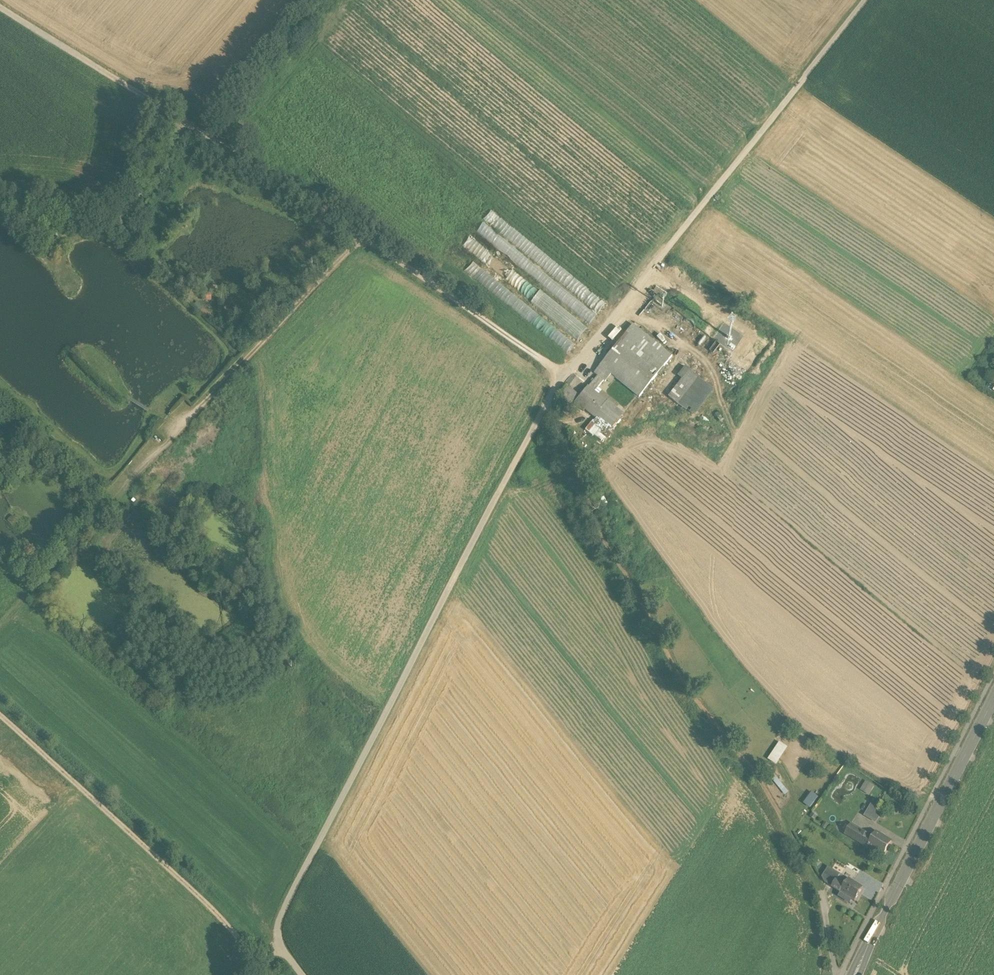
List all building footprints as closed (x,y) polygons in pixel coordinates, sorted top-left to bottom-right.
[(597,316),(606,305),(490,213),(482,222),(521,253),(537,258),(540,260),(547,263),(552,267),(555,268),(554,272),(562,274),(560,279),(568,281),(566,285),(572,287),(571,291),(580,294),(583,297),(582,296),(588,301),(586,307),(597,316)] [(482,225),(476,233),(549,293),(556,285),(482,225)] [(58,229),(42,229),(42,242),(58,242),(58,229)] [(461,249),(546,314),(549,311),(552,313),(557,306),(469,239),(461,249)] [(567,355),(575,346),(472,264),(464,274),(567,355)] [(671,359),(632,327),(623,338),(662,370),(671,359)] [(662,370),(623,338),(610,354),(650,386),(662,370)] [(650,386),(610,354),(600,368),(611,377),(639,400),(650,386)] [(611,377),(600,368),(594,375),(597,378),(603,383),(605,384),(611,377)] [(692,376),(673,400),(692,415),(711,391),(692,376)] [(597,378),(587,390),(575,405),(584,412),(594,421),(595,420),(610,432),(622,417),(606,404),(606,405),(593,395),(603,383),(597,378)] [(567,389),(559,399),(569,407),(577,397),(567,389)] [(584,412),(575,405),(573,406),(583,414),(584,412)] [(14,526),(19,521),(13,515),(8,520),(14,526)] [(780,742),(769,760),(779,766),(790,748),(780,742)] [(861,790),(870,794),(874,786),(866,781),(861,790)] [(804,803),(811,809),(820,797),(813,792),(804,803)] [(873,812),(878,801),(875,799),(868,815),(875,818),(877,814),(873,812)] [(856,829),(850,826),(845,835),(850,838),(856,829)] [(862,832),(856,829),(850,838),(856,841),(862,832)] [(872,839),(862,832),(856,841),(868,849),(868,848),(868,847),(872,839)] [(891,843),(876,833),(872,839),(868,847),(868,848),(883,857),(891,843)] [(849,880),(828,868),(822,878),(825,884),(832,888),(836,883),(839,885),(839,886),(842,888),(841,888),(843,889),(849,880)] [(863,889),(849,880),(843,889),(841,888),(842,888),(839,886),(839,885),(836,883),(832,888),(841,893),(841,894),(842,894),(840,897),(846,901),(848,898),(855,902),(863,889)]
